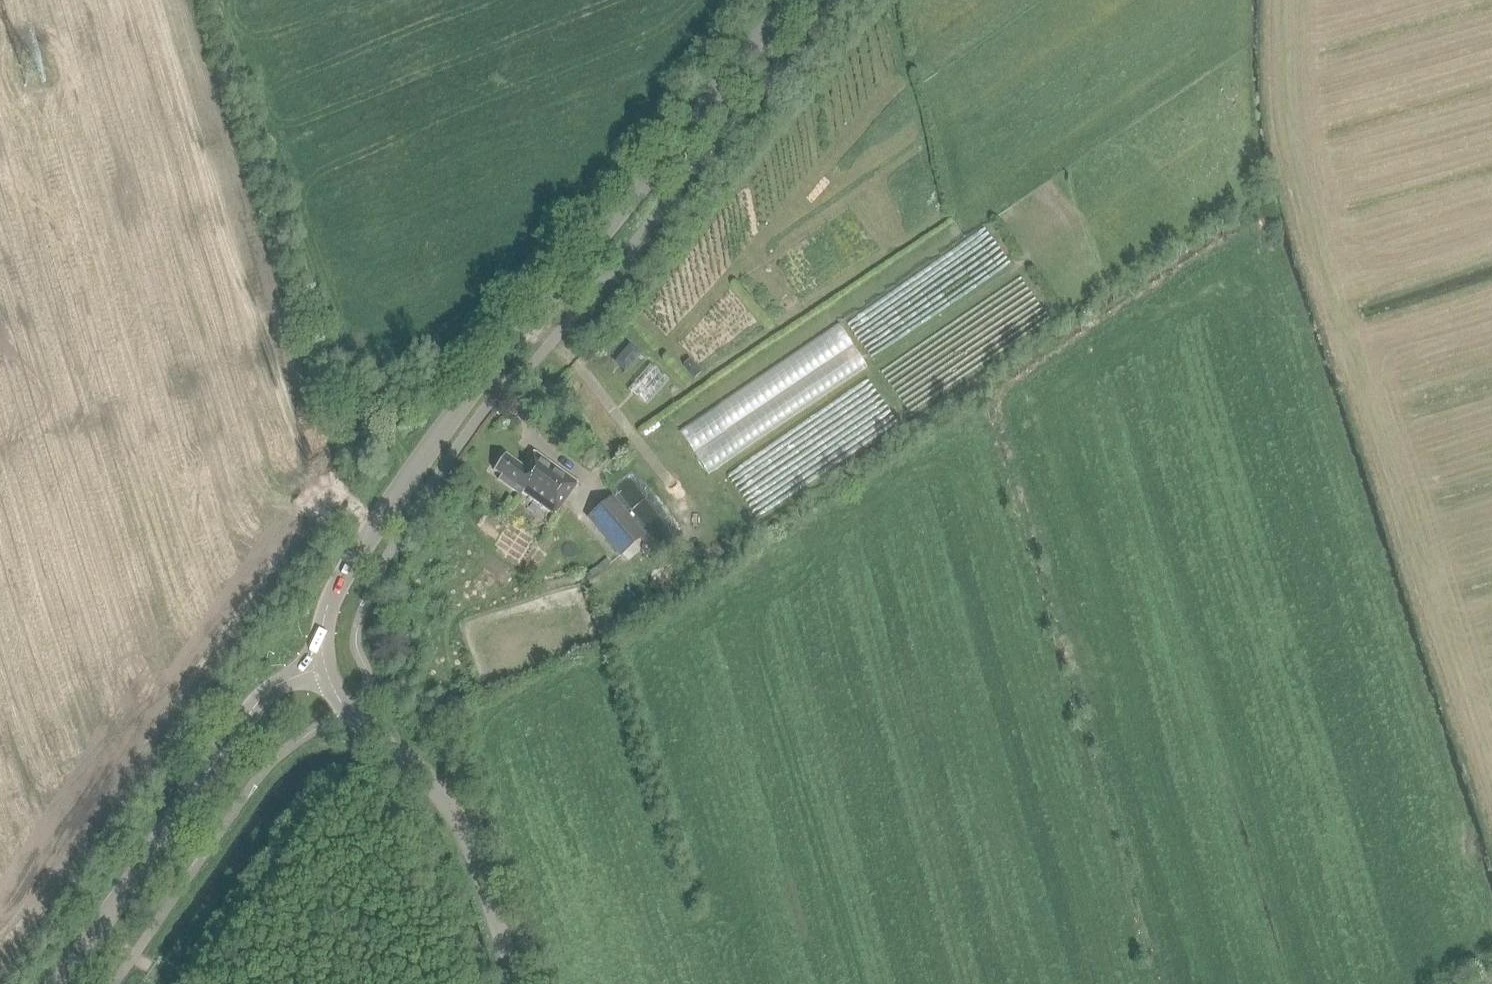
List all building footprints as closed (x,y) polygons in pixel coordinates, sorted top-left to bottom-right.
[(706,468),(873,371),(847,326),(679,423),(706,468)] [(629,345),(614,363),(626,373),(641,356),(629,345)] [(533,451),(522,467),(503,454),(492,470),(499,475),(497,479),(520,495),(522,492),(555,515),(577,482),(533,451)] [(644,532),(612,496),(591,514),(622,551),(644,532)]
